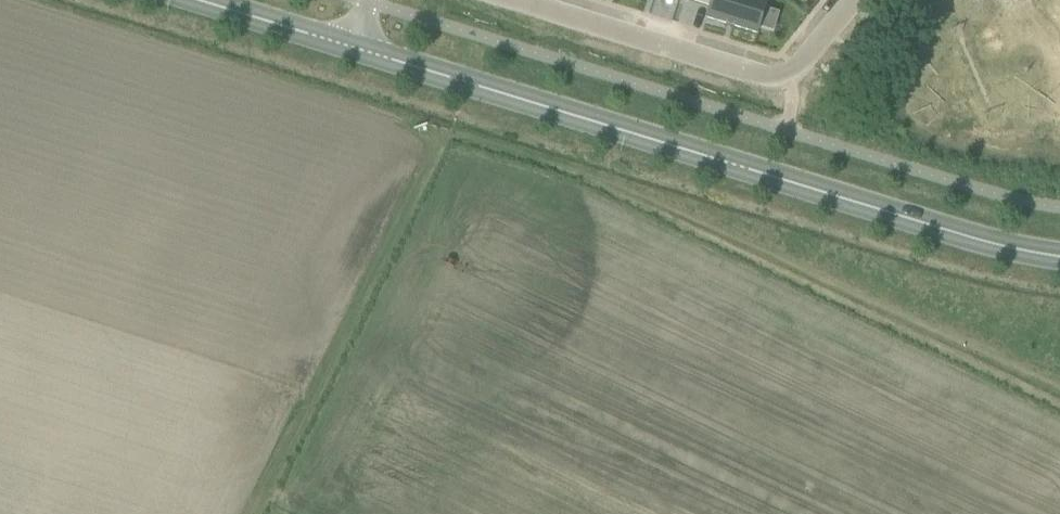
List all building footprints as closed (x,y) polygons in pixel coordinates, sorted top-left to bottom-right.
[(707,18),(756,33),(759,26),(764,9),(766,2),(759,0),(687,0),(710,7),(707,18)] [(764,9),(759,26),(772,30),(778,13),(764,9)]
